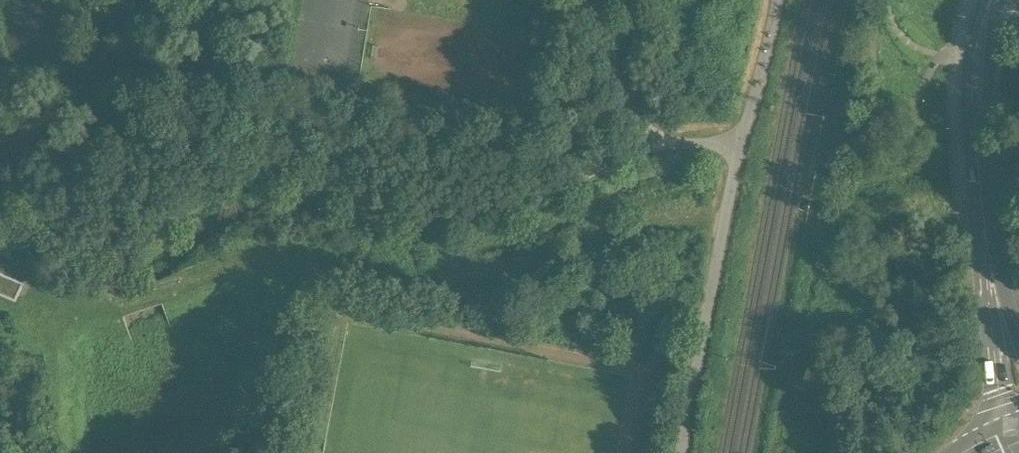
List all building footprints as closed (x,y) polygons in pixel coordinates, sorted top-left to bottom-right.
[(15,301),(22,286),(0,275),(0,296),(15,301)]
